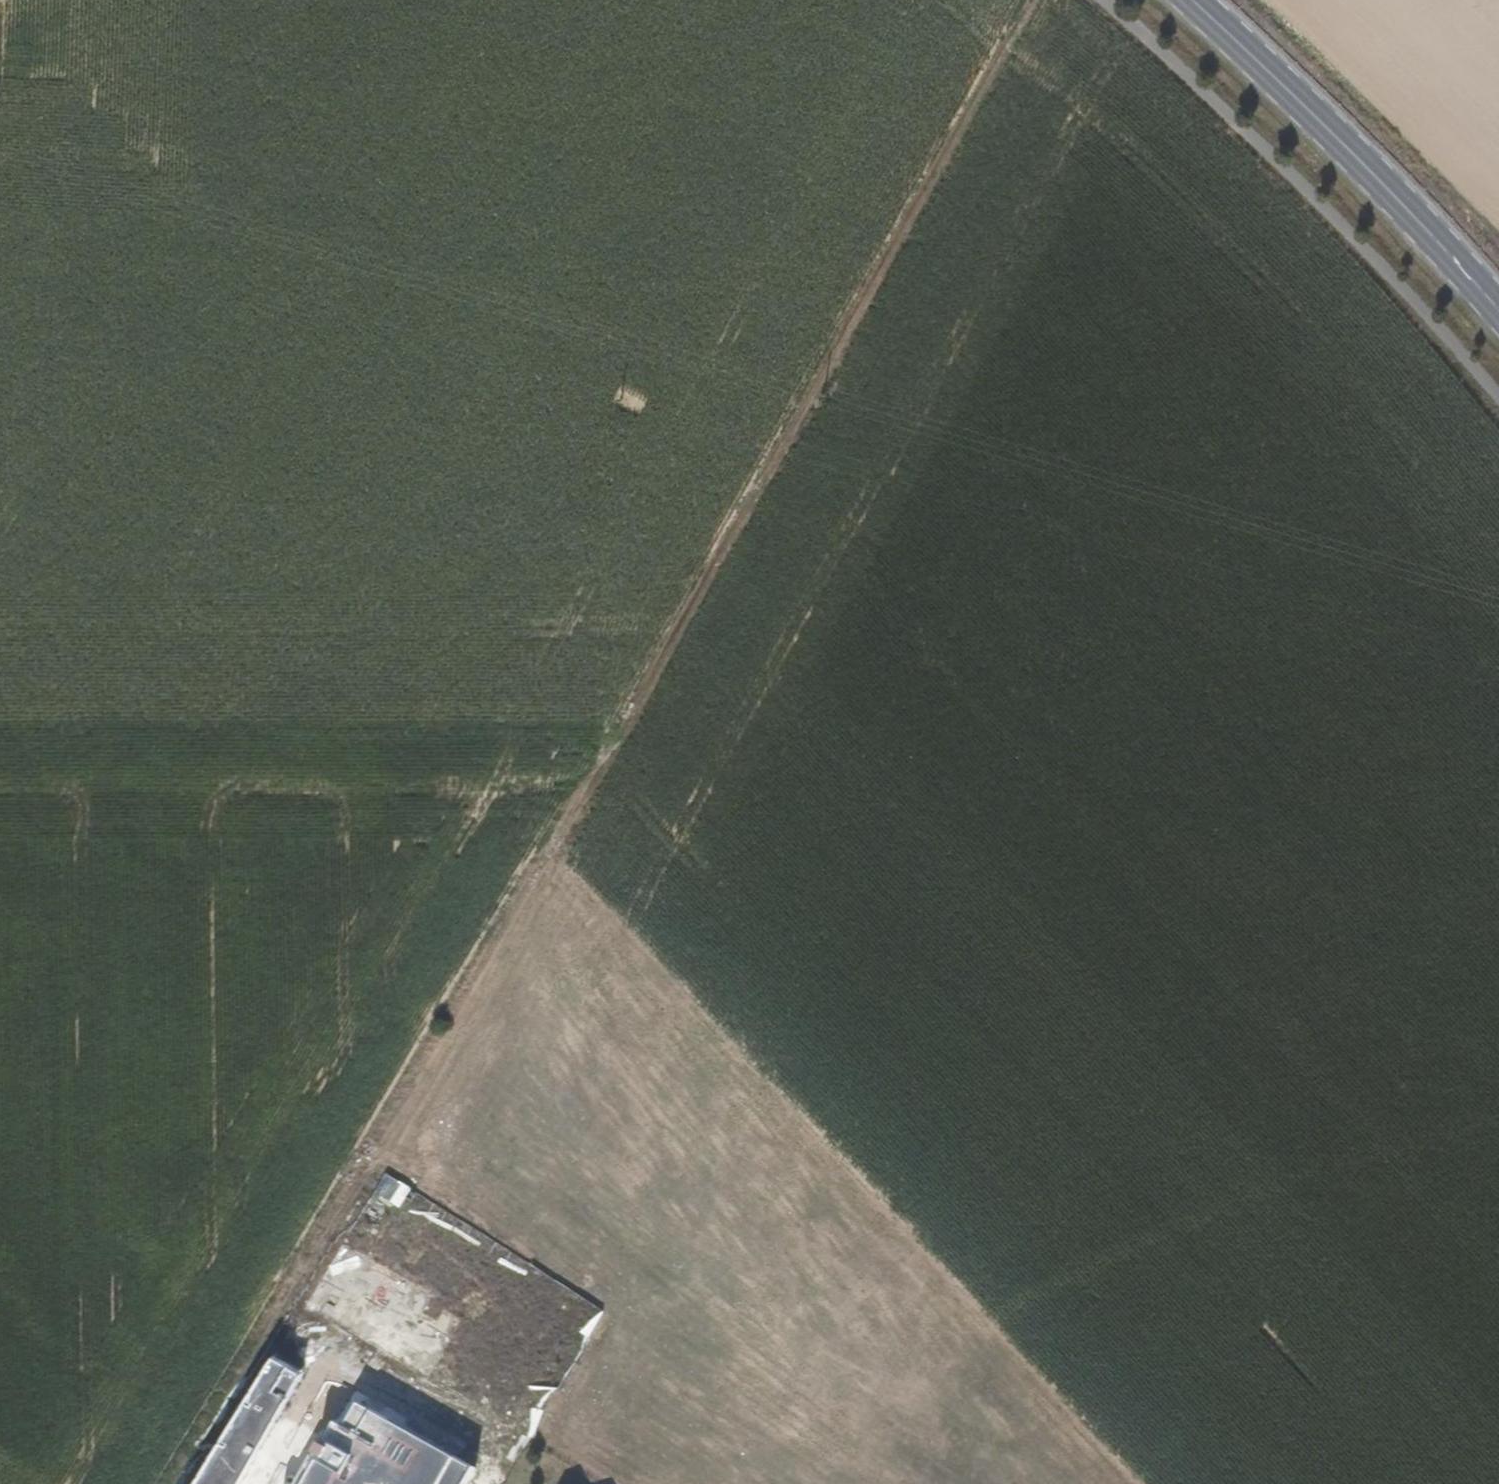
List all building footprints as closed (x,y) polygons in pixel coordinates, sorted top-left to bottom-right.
[(272,1353),(193,1483),(240,1483),(301,1372),(272,1353)] [(476,1468),(359,1400),(342,1425),(335,1421),(312,1456),(295,1483),(467,1483),(476,1468)]
